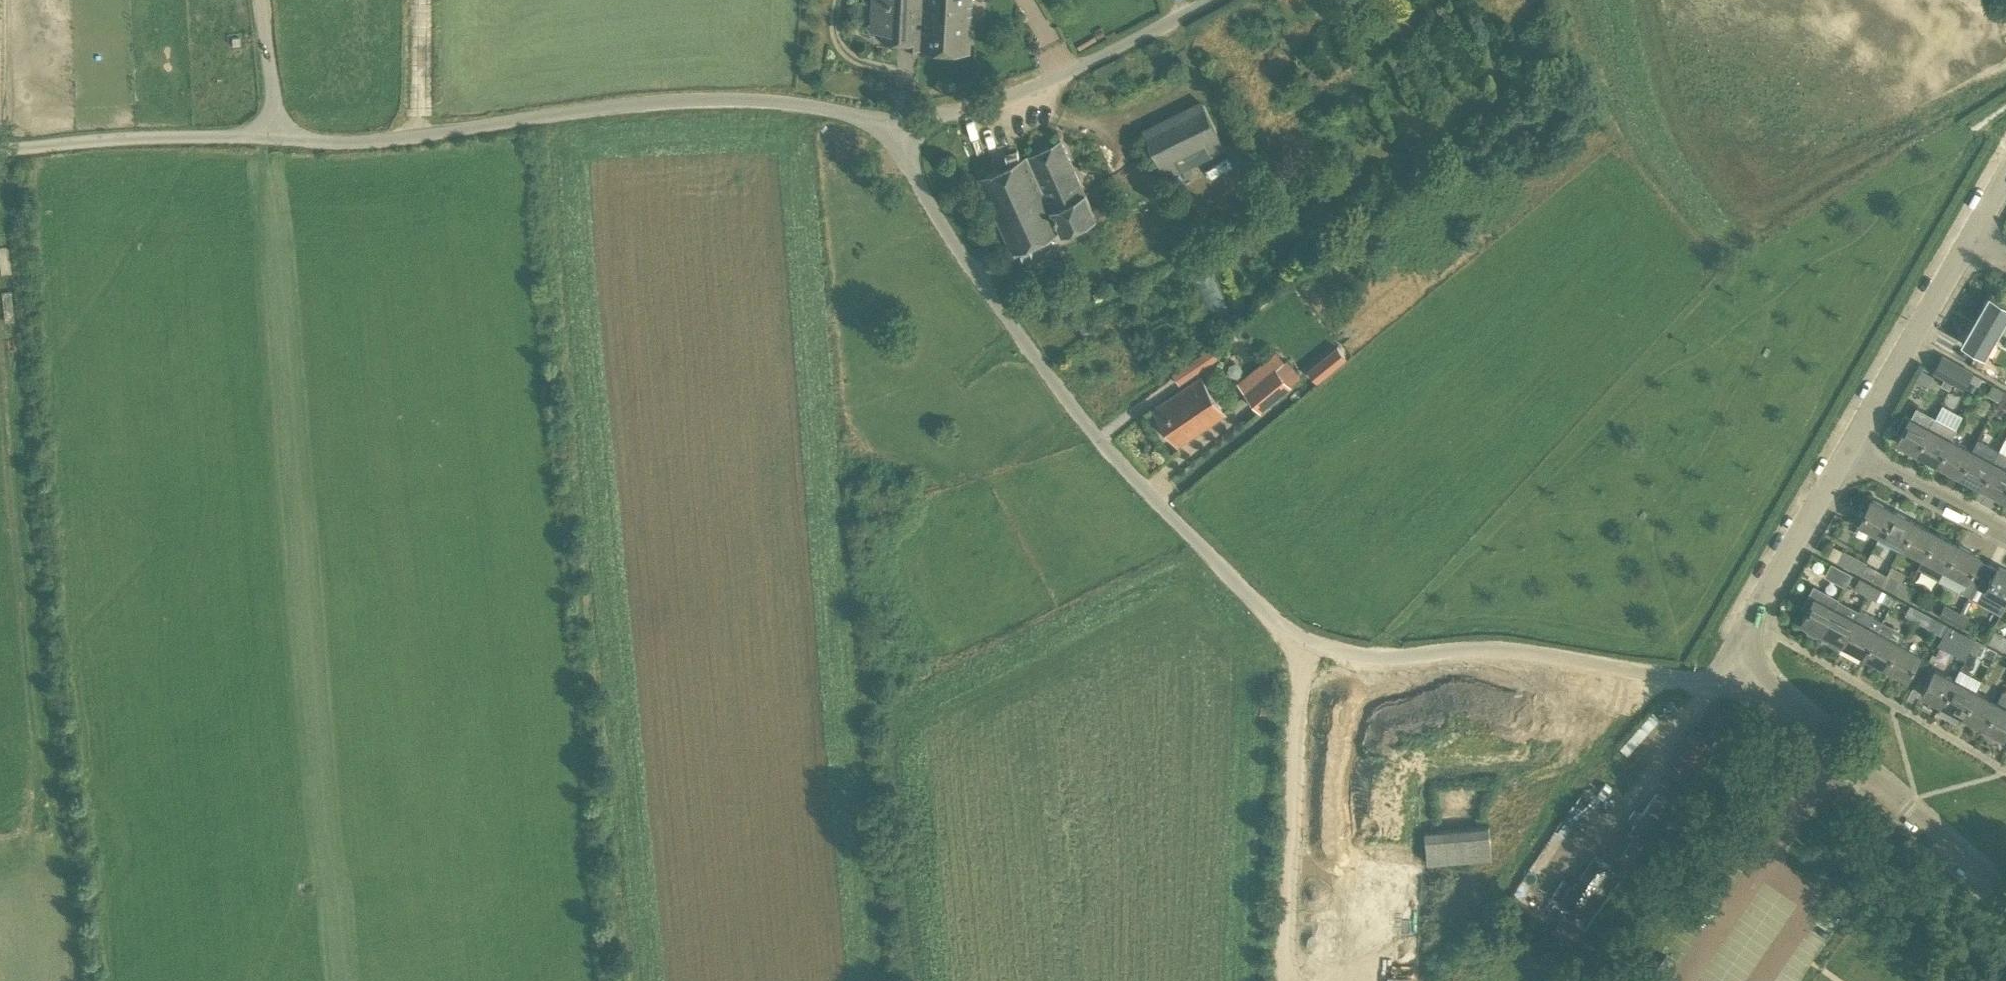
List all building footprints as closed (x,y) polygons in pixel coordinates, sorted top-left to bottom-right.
[(870,31),(882,32),(881,40),(921,42),(924,0),(871,0),(870,31)] [(921,42),(921,50),(969,52),(972,0),(924,0),(921,42)] [(1163,167),(1167,176),(1211,155),(1225,149),(1217,132),(1203,104),(1146,133),(1157,156),(1146,162),(1151,173),(1163,167)] [(1019,160),(978,178),(1013,253),(1053,234),(1061,230),(1062,232),(1096,217),(1060,141),(1019,160)] [(1208,224),(1194,230),(1199,242),(1214,236),(1208,224)] [(1976,318),(2005,335),(2005,321),(2005,319),(2005,303),(1990,293),(1976,318)] [(1976,318),(1962,342),(1985,355),(1993,342),(1994,343),(2002,348),(2004,345),(2005,342),(2005,335),(1976,318)] [(1954,377),(1960,365),(1948,358),(1943,355),(1937,367),(1942,370),(1947,372),(1942,380),(1949,384),(1954,377)] [(1196,375),(1207,368),(1199,357),(1189,364),(1196,375)] [(2005,385),(2005,367),(1995,361),(1988,375),(1994,378),(2005,385)] [(1960,365),(1954,377),(1965,383),(1972,371),(1960,365)] [(1246,392),(1248,395),(1260,410),(1290,385),(1276,368),(1246,392)] [(1165,427),(1213,395),(1201,377),(1153,408),(1165,427)] [(1998,400),(2003,389),(1993,383),(1986,394),(1998,400)] [(1998,400),(1999,401),(1994,410),(2004,416),(2005,412),(2005,390),(2003,389),(1998,400)] [(1213,395),(1165,427),(1178,445),(1225,414),(1213,395)] [(1956,423),(1961,412),(1942,403),(1937,414),(1956,423)] [(1916,452),(1935,417),(1916,407),(1911,417),(1905,413),(1898,425),(1903,428),(1896,441),(1916,452)] [(1935,417),(1916,452),(1937,463),(1950,438),(1955,428),(1935,417)] [(1971,449),(1950,438),(1937,463),(1958,474),(1971,449)] [(1977,438),(1971,449),(1958,474),(1979,485),(1998,449),(1977,438)] [(1979,485),(2000,496),(2005,484),(2005,453),(1998,449),(1979,485)] [(1881,533),(1894,509),(1872,497),(1859,521),(1881,533)] [(1915,521),(1894,509),(1881,533),(1902,545),(1915,521)] [(1915,521),(1902,545),(1924,556),(1937,532),(1915,521)] [(1937,532),(1924,556),(1918,567),(1940,578),(1958,544),(1937,532)] [(1980,556),(1958,544),(1940,578),(1972,594),(1977,585),(1967,580),(1980,556)] [(1842,550),(1836,561),(1846,567),(1850,561),(1853,562),(1856,557),(1842,550)] [(1858,573),(1864,562),(1856,557),(1853,562),(1850,561),(1846,567),(1858,573)] [(1845,585),(1851,574),(1851,573),(1832,563),(1826,575),(1845,585)] [(1977,585),(1972,594),(1971,596),(2000,612),(2002,609),(2005,601),(2005,569),(1998,564),(1997,567),(1988,563),(1977,585)] [(1879,584),(1886,573),(1869,564),(1863,575),(1879,584)] [(1902,587),(1904,583),(1890,575),(1884,586),(1895,593),(1899,586),(1902,587)] [(1867,588),(1869,583),(1860,578),(1855,587),(1867,594),(1870,589),(1867,588)] [(1882,590),(1869,583),(1867,588),(1870,589),(1867,594),(1877,599),(1882,590)] [(1912,587),(1904,583),(1902,587),(1899,586),(1895,593),(1906,598),(1912,587)] [(1839,599),(1814,586),(1804,606),(1809,609),(1802,622),(1808,625),(1807,627),(1809,632),(1815,635),(1820,634),(1821,632),(1823,633),(1837,607),(1835,606),(1838,600),(1839,599)] [(1882,599),(1891,604),(1895,597),(1886,591),(1882,599)] [(1835,606),(1837,607),(1823,633),(1830,636),(1829,639),(1830,643),(1838,647),(1841,645),(1843,643),(1844,644),(1862,610),(1860,610),(1856,619),(1845,613),(1849,606),(1838,600),(1835,606)] [(1921,616),(1924,611),(1911,604),(1905,613),(1915,619),(1918,614),(1921,616)] [(1955,617),(1958,612),(1945,605),(1940,615),(1949,620),(1952,615),(1955,617)] [(1862,610),(1844,644),(1865,655),(1883,621),(1882,621),(1877,630),(1867,624),(1871,615),(1862,610)] [(1948,624),(1924,611),(1921,616),(1918,614),(1915,619),(1928,625),(1927,627),(1943,635),(1948,624)] [(1967,617),(1958,612),(1955,617),(1952,615),(1949,620),(1962,626),(1967,617)] [(1892,626),(1883,621),(1865,655),(1886,666),(1900,640),(1888,634),(1892,626)] [(1965,657),(1969,649),(1975,638),(1948,624),(1943,635),(1938,643),(1965,657)] [(2005,641),(2005,637),(1995,631),(1989,641),(1999,646),(2002,641),(2005,643),(2005,641)] [(1975,638),(1969,649),(1980,654),(1985,644),(1975,638)] [(1900,640),(1886,666),(1908,677),(1921,651),(1900,640)] [(1943,703),(1957,678),(1936,667),(1923,692),(1943,703)] [(1977,689),(1957,678),(1943,703),(1964,714),(1977,689)] [(1997,699),(1984,724),(2005,736),(2005,733),(2005,688),(2003,687),(1997,699)] [(1977,689),(1964,714),(1984,724),(1997,699),(1977,689)] [(1653,785),(1622,830),(1642,844),(1673,799),(1653,785)] [(1491,854),(1489,829),(1489,826),(1425,831),(1425,833),(1428,861),(1428,862),(1491,857),(1491,854)] [(1644,846),(1633,839),(1620,857),(1631,865),(1643,847),(1644,846)] [(1602,873),(1578,906),(1592,916),(1616,883),(1602,873)] [(1574,945),(1587,927),(1577,919),(1564,937),(1574,945)]
